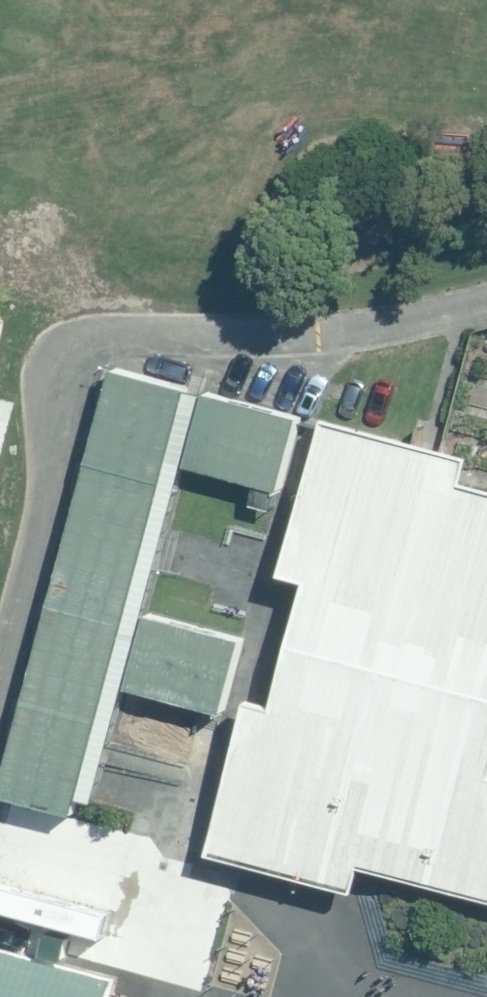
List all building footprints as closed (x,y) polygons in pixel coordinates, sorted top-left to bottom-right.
[(0,780),(0,797),(65,815),(179,392),(109,373),(0,780)] [(293,420),(198,397),(179,469),(272,495),(293,420)] [(366,878),(374,852),(486,883),(486,474),(472,469),(479,443),(448,437),(435,433),(426,431),(335,408),(330,428),(296,556),(323,564),(289,690),(262,685),(221,840),(366,878)] [(249,633),(157,609),(140,680),(231,702),(249,633)] [(54,923),(46,947),(66,953),(73,929),(54,923)] [(120,968),(66,953),(46,947),(0,935),(0,996),(112,996),(120,968)]
